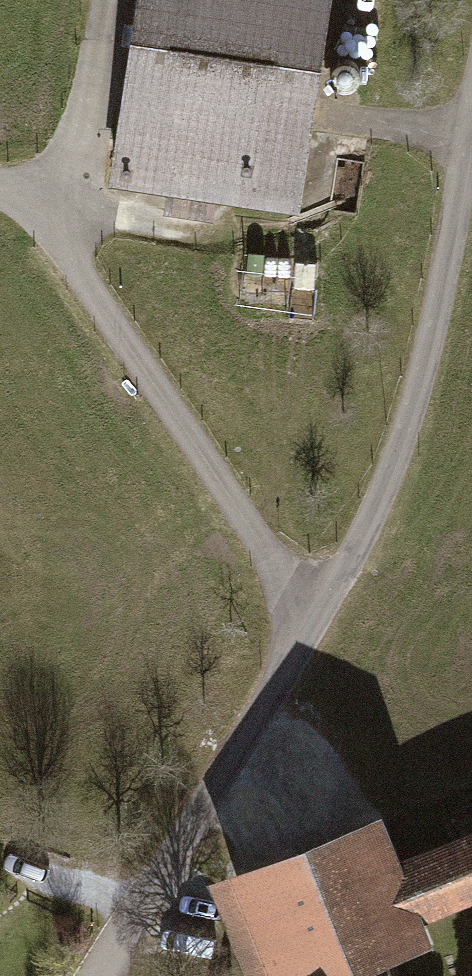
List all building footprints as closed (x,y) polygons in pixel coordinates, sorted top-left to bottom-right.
[(101,192),(291,221),(325,0),(131,0),(101,192)] [(215,884),(251,975),(384,975),(373,947),(418,930),(409,908),(471,884),(471,831),(391,862),(376,822),(215,884)]
